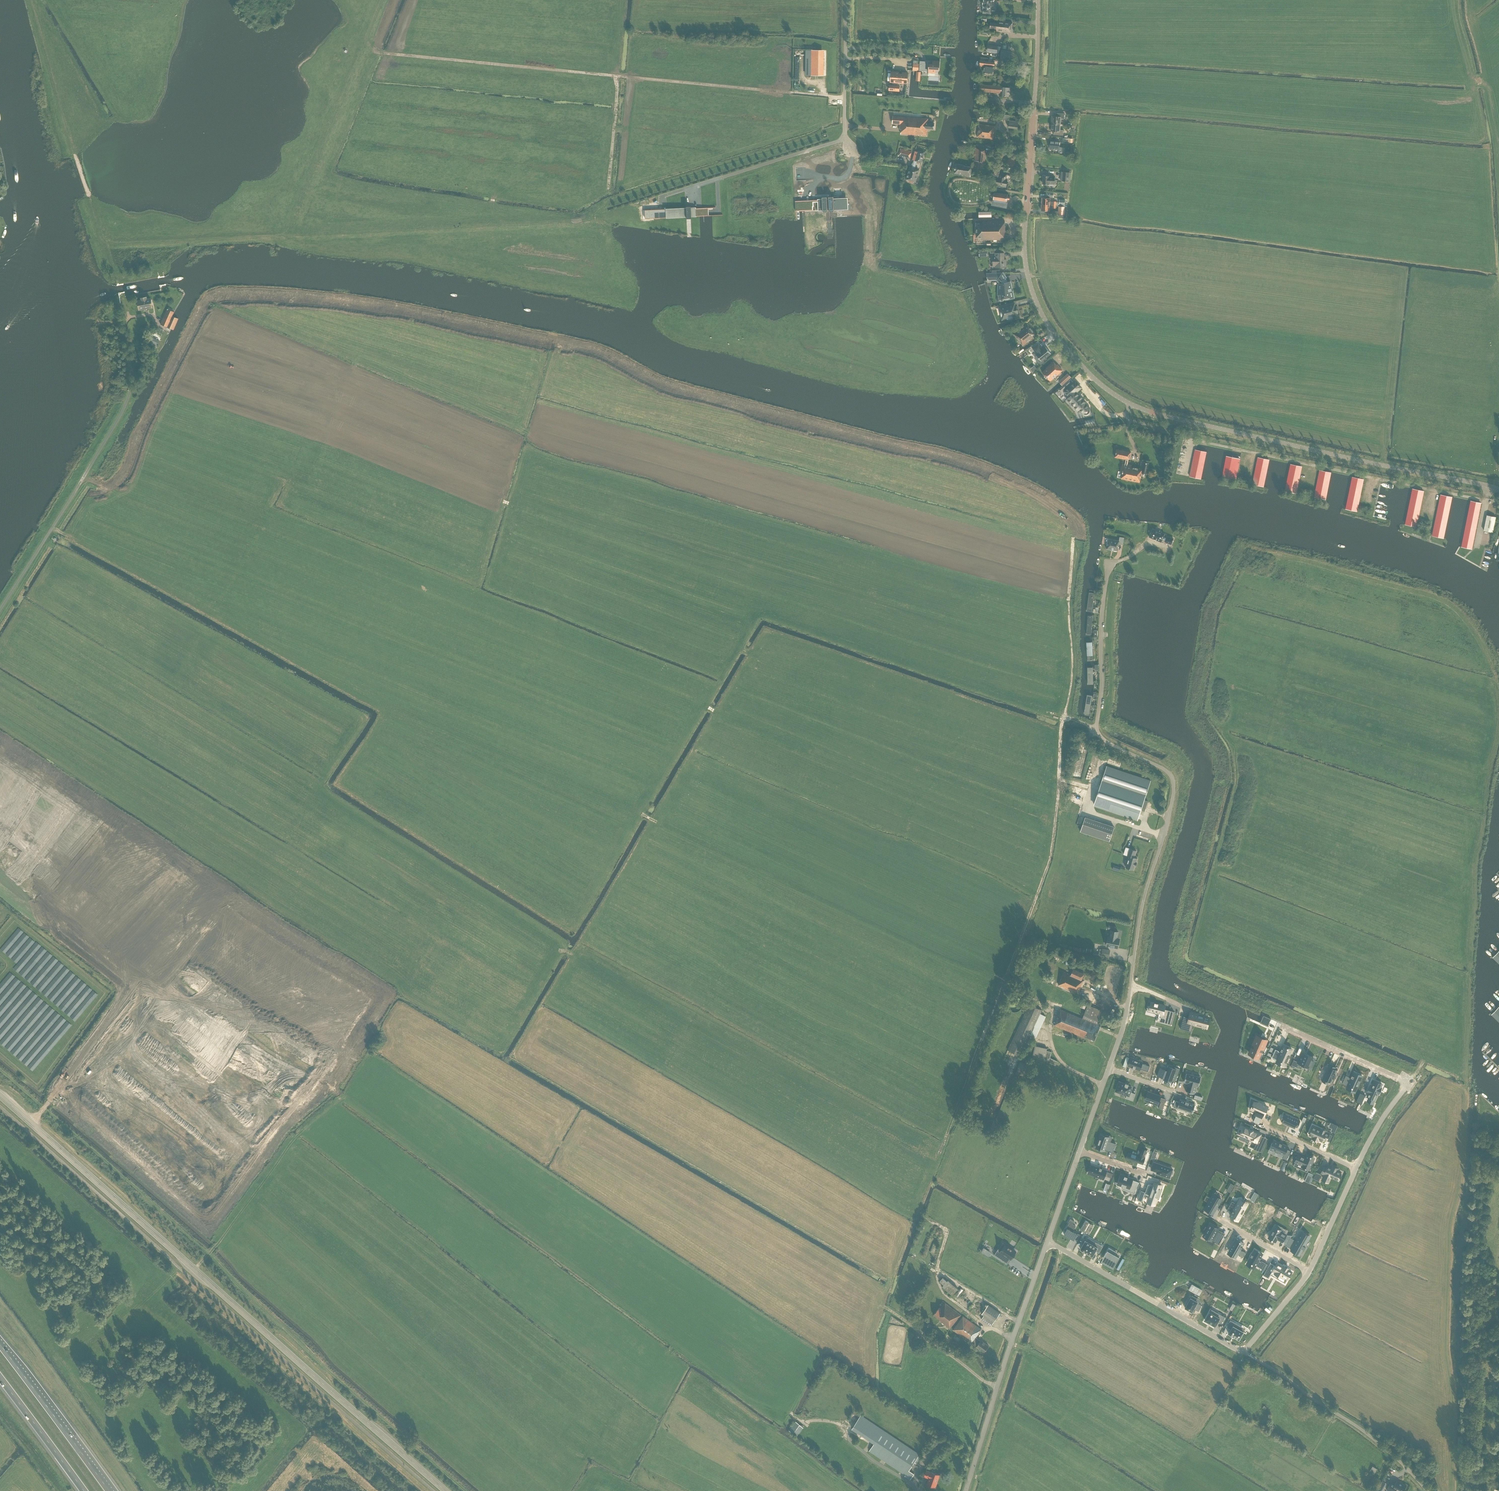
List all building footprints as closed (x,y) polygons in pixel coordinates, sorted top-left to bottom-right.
[(994,0),(983,0),(982,6),(983,6),(983,11),(990,12),(991,7),(994,7),(994,0)] [(996,31),(1000,32),(1001,22),(999,21),(998,23),(990,22),(990,28),(996,29),(996,31)] [(1012,23),(1001,22),(1000,32),(1004,32),(1011,33),(1012,23)] [(998,46),(988,45),(987,51),(998,53),(1001,47),(998,46)] [(1009,51),(1001,50),(1000,60),(1008,61),(1009,51)] [(823,51),(811,51),(811,76),(823,76),(823,51)] [(928,71),(928,75),(928,71),(935,71),(935,70),(939,70),(939,67),(940,59),(939,62),(933,62),(933,64),(929,63),(929,66),(928,66),(928,69),(925,69),(925,62),(920,61),(919,71),(928,71)] [(994,66),(994,62),(980,60),(980,65),(985,66),(984,73),(993,74),(994,66)] [(919,64),(913,63),(913,70),(917,71),(917,72),(916,81),(920,81),(921,72),(918,72),(919,64)] [(908,73),(892,72),(891,82),(893,82),(893,85),(889,85),(889,90),(899,91),(900,86),(898,86),(898,82),(907,83),(908,73)] [(1009,96),(1010,88),(1002,87),(1002,86),(980,84),(979,91),(1001,93),(1001,96),(1009,96)] [(1052,116),(1051,123),(1060,124),(1061,118),(1064,119),(1064,113),(1055,113),(1055,116),(1052,116)] [(928,118),(893,116),(892,123),(900,124),(900,129),(901,129),(901,134),(927,136),(927,128),(934,129),(934,124),(928,123),(928,118)] [(1009,120),(1008,128),(1017,129),(1018,122),(1009,120)] [(1060,130),(1060,124),(1051,123),(1051,131),(1054,131),(1054,135),(1063,135),(1063,130),(1060,130)] [(995,126),(979,124),(977,137),(993,139),(995,126)] [(1059,141),(1050,141),(1050,149),(1058,149),(1058,152),(1062,152),(1062,147),(1059,147),(1059,141)] [(984,162),(985,149),(976,148),(974,161),(976,161),(975,168),(980,169),(981,161),(984,162)] [(903,156),(910,158),(911,152),(900,149),(898,156),(902,157),(903,156)] [(924,152),(921,151),(918,150),(918,152),(915,151),(913,160),(914,160),(912,168),(910,167),(907,179),(916,182),(919,170),(915,168),(917,161),(921,162),(924,152)] [(956,164),(954,173),(963,174),(963,176),(970,177),(972,167),(964,166),(964,165),(956,164)] [(1006,187),(1007,179),(1008,174),(999,173),(1000,169),(995,168),(992,182),(995,182),(995,185),(1006,187)] [(1043,176),(1043,184),(1055,184),(1055,176),(1043,176)] [(1007,196),(1008,194),(994,192),(994,193),(992,194),(991,197),(993,198),(993,200),(993,202),(993,201),(992,205),(1006,207),(1007,201),(1006,200),(1006,199),(1009,200),(1010,197),(1007,196)] [(836,209),(847,208),(846,199),(834,199),(833,196),(829,197),(829,199),(827,199),(827,197),(822,197),(822,200),(818,200),(818,199),(818,200),(795,201),(796,211),(802,211),(815,210),(813,210),(813,206),(813,202),(818,202),(818,205),(818,209),(823,208),(823,212),(828,212),(827,208),(829,208),(829,212),(834,211),(834,208),(836,208),(836,209)] [(686,208),(665,209),(666,211),(654,212),(654,218),(666,218),(686,217),(686,219),(691,218),(691,217),(695,216),(696,217),(696,216),(699,216),(708,216),(708,208),(695,208),(695,207),(690,208),(690,206),(686,206),(686,208)] [(1005,226),(1005,221),(987,221),(982,221),(982,222),(976,222),(976,238),(978,238),(978,240),(1006,240),(1006,226),(1005,226)] [(1004,260),(1004,253),(995,253),(995,256),(993,256),(993,266),(995,266),(995,267),(1002,267),(1002,270),(1006,270),(1006,259),(1004,260)] [(1005,278),(1002,273),(987,274),(988,280),(998,279),(999,282),(1005,278)] [(1009,282),(999,284),(999,294),(1001,294),(1001,300),(1013,298),(1009,282)] [(146,297),(141,298),(141,300),(138,301),(139,309),(152,307),(150,298),(147,299),(146,297)] [(1015,304),(1012,304),(999,308),(1001,319),(1018,316),(1017,314),(1018,313),(1016,306),(1015,304)] [(174,312),(167,309),(160,324),(171,329),(174,330),(178,319),(172,316),(174,312)] [(1036,335),(1027,324),(1014,334),(1023,346),(1036,335)] [(1041,361),(1051,353),(1046,347),(1042,349),(1038,344),(1033,349),(1037,354),(1036,355),(1037,355),(1035,357),(1038,362),(1040,360),(1041,361)] [(1050,381),(1062,370),(1053,361),(1046,368),(1042,372),(1050,381)] [(1071,377),(1068,373),(1058,381),(1062,385),(1071,377)] [(1080,387),(1075,382),(1067,388),(1064,391),(1069,397),(1067,399),(1069,402),(1070,403),(1070,404),(1070,405),(1071,406),(1072,406),(1073,407),(1074,407),(1074,408),(1077,410),(1078,409),(1083,414),(1089,408),(1085,404),(1085,403),(1075,392),(1080,387)] [(1147,474),(1149,463),(1141,462),(1140,469),(1131,467),(1132,465),(1127,464),(1128,460),(1129,460),(1131,452),(1116,449),(1115,457),(1125,459),(1124,463),(1122,463),(1120,472),(1122,472),(1121,478),(1121,479),(1139,482),(1140,482),(1141,473),(1147,474)] [(1200,479),(1206,452),(1195,449),(1191,472),(1190,477),(1200,479)] [(1240,459),(1226,456),(1222,478),(1236,481),(1237,472),(1240,459)] [(1258,457),(1255,472),(1253,484),(1263,487),(1269,459),(1258,457)] [(1295,493),(1301,466),(1291,464),(1285,491),(1295,493)] [(1331,472),(1320,470),(1315,497),(1325,499),(1331,472)] [(1352,477),(1346,509),(1356,511),(1363,479),(1352,477)] [(1423,491),(1413,488),(1405,525),(1416,527),(1423,491)] [(1451,497),(1441,494),(1433,532),(1432,536),(1443,538),(1451,497)] [(1480,503),(1471,501),(1461,547),(1471,549),(1480,503)] [(1487,515),(1484,530),(1493,532),(1496,517),(1487,515)] [(1165,534),(1153,529),(1149,537),(1161,542),(1162,539),(1165,540),(1165,542),(1171,544),(1173,539),(1167,536),(1166,538),(1164,536),(1165,534)] [(1124,537),(1119,537),(1119,540),(1108,538),(1106,549),(1118,551),(1119,544),(1123,545),(1124,537)] [(1489,554),(1482,569),(1489,573),(1496,557),(1489,554)] [(1095,590),(1089,589),(1087,612),(1093,612),(1095,590)] [(1090,716),(1093,696),(1087,695),(1084,715),(1090,716)] [(1150,780),(1107,766),(1094,804),(1138,819),(1141,810),(1144,811),(1148,801),(1144,800),(1150,780)] [(1114,827),(1085,817),(1080,831),(1109,841),(1114,827)] [(1136,851),(1126,847),(1124,854),(1129,856),(1126,867),(1133,870),(1135,866),(1137,862),(1136,862),(1137,858),(1134,857),(1136,851)] [(1118,932),(1111,931),(1110,938),(1108,938),(1106,946),(1118,948),(1119,939),(1117,938),(1118,932)] [(1055,951),(1052,957),(1059,960),(1062,954),(1055,951)] [(1068,955),(1065,963),(1071,965),(1074,957),(1068,955)] [(1102,966),(1093,962),(1093,964),(1089,962),(1087,967),(1091,968),(1092,966),(1100,970),(1102,966)] [(1064,972),(1058,985),(1077,993),(1078,990),(1079,990),(1083,981),(1081,980),(1084,974),(1074,969),(1071,975),(1064,972)] [(1095,1001),(1101,1007),(1106,1003),(1099,995),(1096,999),(1091,997),(1089,1002),(1094,1004),(1095,1001)] [(1154,1003),(1151,1002),(1148,1011),(1163,1014),(1161,1021),(1171,1024),(1174,1012),(1164,1010),(1165,1006),(1160,1005),(1158,1005),(1159,1004),(1154,1003)] [(1040,1014),(1042,1010),(1029,1004),(1007,1050),(1020,1056),(1030,1036),(1035,1039),(1046,1016),(1040,1014)] [(1097,1024),(1103,1011),(1088,1005),(1082,1018),(1060,1009),(1054,1025),(1084,1037),(1094,1041),(1100,1026),(1097,1024)] [(1491,1014),(1498,1022),(1498,1006),(1491,1014)] [(1207,1024),(1209,1018),(1195,1014),(1195,1016),(1190,1014),(1189,1017),(1188,1022),(1182,1021),(1180,1028),(1186,1030),(1187,1025),(1192,1026),(1193,1024),(1193,1023),(1196,1023),(1202,1025),(1202,1023),(1207,1025),(1207,1024)] [(1267,1026),(1271,1019),(1263,1015),(1260,1023),(1267,1026)] [(1254,1046),(1250,1054),(1256,1057),(1257,1054),(1260,1056),(1267,1039),(1256,1035),(1252,1045),(1254,1046)] [(1275,1049),(1272,1057),(1285,1063),(1288,1057),(1289,1057),(1290,1055),(1289,1055),(1292,1049),(1284,1045),(1282,1049),(1281,1051),(1281,1052),(1278,1051),(1275,1049)] [(1032,1058),(1044,1061),(1055,1066),(1058,1061),(1050,1058),(1052,1052),(1047,1050),(1047,1048),(1035,1046),(1032,1058)] [(1294,1060),(1291,1064),(1298,1068),(1300,1064),(1307,1067),(1308,1066),(1311,1068),(1314,1060),(1311,1058),(1312,1057),(1307,1055),(1307,1056),(1304,1054),(1304,1055),(1301,1053),(1297,1061),(1294,1060)] [(1131,1057),(1128,1066),(1140,1070),(1140,1069),(1148,1071),(1150,1066),(1142,1063),(1143,1062),(1131,1057)] [(1025,1063),(1020,1061),(1015,1076),(1026,1080),(1032,1064),(1026,1061),(1025,1063)] [(1325,1075),(1322,1081),(1328,1084),(1329,1081),(1331,1082),(1331,1083),(1333,1078),(1334,1079),(1336,1074),(1335,1074),(1337,1070),(1335,1069),(1336,1067),(1330,1064),(1327,1070),(1326,1070),(1324,1075),(1325,1075)] [(1160,1068),(1160,1067),(1157,1076),(1157,1075),(1163,1077),(1164,1077),(1163,1079),(1164,1079),(1171,1082),(1172,1082),(1172,1080),(1175,1081),(1180,1068),(1179,1068),(1179,1069),(1174,1067),(1174,1066),(1173,1068),(1169,1066),(1168,1066),(1166,1072),(1165,1071),(1165,1070),(1160,1068)] [(1346,1076),(1342,1084),(1348,1086),(1348,1085),(1351,1087),(1351,1088),(1352,1088),(1356,1089),(1362,1076),(1354,1072),(1352,1075),(1351,1077),(1351,1078),(1349,1077),(1346,1076)] [(1198,1086),(1201,1077),(1186,1073),(1184,1082),(1188,1083),(1186,1091),(1194,1093),(1196,1086),(1198,1086)] [(1369,1085),(1367,1091),(1369,1092),(1367,1095),(1369,1096),(1368,1097),(1374,1100),(1378,1092),(1379,1093),(1381,1087),(1380,1086),(1382,1083),(1374,1079),(1371,1086),(1369,1085)] [(1118,1087),(1117,1091),(1127,1095),(1126,1098),(1133,1100),(1135,1094),(1130,1092),(1131,1089),(1131,1087),(1128,1086),(1129,1084),(1128,1084),(1126,1083),(1125,1083),(1125,1084),(1119,1082),(1117,1087),(1118,1087)] [(1146,1092),(1144,1099),(1157,1103),(1160,1095),(1154,1093),(1154,1095),(1146,1092)] [(1251,1102),(1253,1103),(1252,1109),(1255,1111),(1254,1114),(1256,1115),(1253,1121),(1259,1124),(1261,1117),(1260,1116),(1261,1113),(1264,1115),(1266,1110),(1264,1110),(1266,1105),(1257,1101),(1257,1100),(1251,1098),(1251,1102)] [(1175,1100),(1173,1107),(1177,1108),(1177,1107),(1192,1113),(1192,1112),(1191,1112),(1194,1105),(1195,1105),(1195,1104),(1189,1102),(1186,1101),(1180,1099),(1180,1100),(1179,1102),(1175,1100)] [(1281,1123),(1294,1128),(1295,1126),(1297,1127),(1300,1121),(1283,1114),(1280,1119),(1282,1120),(1281,1123)] [(1249,1128),(1241,1125),(1238,1131),(1246,1135),(1245,1136),(1257,1142),(1254,1148),(1261,1151),(1265,1142),(1258,1139),(1261,1134),(1253,1130),(1254,1129),(1249,1127),(1249,1128)] [(1311,1128),(1309,1133),(1310,1133),(1309,1135),(1313,1137),(1312,1138),(1318,1141),(1319,1139),(1322,1141),(1323,1139),(1329,1142),(1332,1135),(1326,1132),(1326,1131),(1320,1128),(1319,1131),(1311,1128)] [(1336,1131),(1332,1141),(1336,1143),(1336,1142),(1339,1144),(1336,1149),(1344,1153),(1346,1149),(1347,1149),(1348,1146),(1347,1146),(1350,1140),(1342,1137),(1341,1138),(1339,1137),(1341,1133),(1336,1131)] [(1101,1134),(1096,1147),(1104,1150),(1105,1148),(1108,1149),(1107,1150),(1113,1152),(1116,1143),(1108,1141),(1109,1137),(1101,1134)] [(1273,1139),(1269,1148),(1284,1155),(1282,1158),(1286,1160),(1290,1151),(1287,1149),(1288,1146),(1273,1139)] [(1128,1151),(1125,1158),(1143,1164),(1145,1158),(1128,1151)] [(1298,1154),(1295,1162),(1302,1165),(1302,1166),(1305,1168),(1304,1168),(1306,1169),(1306,1168),(1309,1169),(1312,1162),(1311,1162),(1313,1156),(1311,1156),(1312,1155),(1311,1155),(1310,1155),(1307,1154),(1306,1157),(1298,1154)] [(1173,1169),(1154,1162),(1151,1170),(1157,1172),(1156,1174),(1170,1178),(1173,1169)] [(1104,1179),(1107,1170),(1102,1169),(1102,1168),(1102,1169),(1100,1168),(1100,1167),(1100,1168),(1094,1166),(1093,1170),(1092,1169),(1092,1170),(1093,1171),(1091,1175),(1096,1177),(1096,1176),(1104,1179)] [(1324,1167),(1321,1173),(1324,1174),(1323,1178),(1329,1181),(1330,1177),(1338,1180),(1341,1174),(1340,1174),(1341,1172),(1337,1170),(1338,1169),(1332,1166),(1331,1168),(1327,1166),(1327,1168),(1324,1167)] [(1316,1172),(1313,1179),(1318,1181),(1322,1174),(1316,1172)] [(1133,1179),(1121,1175),(1117,1185),(1123,1187),(1122,1189),(1134,1193),(1139,1182),(1133,1180),(1133,1179)] [(1162,1185),(1154,1183),(1152,1188),(1147,1186),(1145,1192),(1141,1190),(1137,1200),(1142,1201),(1145,1194),(1149,1196),(1149,1198),(1156,1201),(1158,1194),(1160,1195),(1162,1189),(1161,1188),(1162,1185)] [(1213,1195),(1205,1209),(1213,1214),(1221,1199),(1213,1195)] [(1232,1201),(1227,1210),(1232,1213),(1230,1216),(1238,1220),(1246,1206),(1238,1202),(1237,1204),(1232,1201)] [(1256,1213),(1248,1226),(1256,1231),(1258,1227),(1259,1227),(1260,1224),(1261,1223),(1267,1226),(1271,1218),(1265,1215),(1263,1218),(1260,1216),(1260,1215),(1259,1215),(1256,1213)] [(1067,1228),(1064,1234),(1074,1240),(1077,1234),(1073,1231),(1076,1226),(1072,1224),(1074,1221),(1070,1219),(1068,1222),(1069,1222),(1066,1228),(1067,1228)] [(1222,1238),(1217,1235),(1218,1234),(1217,1234),(1216,1233),(1218,1228),(1211,1224),(1204,1236),(1207,1238),(1207,1239),(1208,1238),(1211,1241),(1212,1240),(1219,1244),(1222,1238)] [(1272,1234),(1269,1238),(1275,1241),(1277,1238),(1282,1241),(1283,1241),(1287,1243),(1290,1238),(1286,1235),(1286,1234),(1281,1232),(1282,1230),(1275,1226),(1271,1233),(1272,1234)] [(1301,1231),(1291,1250),(1299,1255),(1309,1239),(1304,1236),(1306,1234),(1301,1231)] [(1085,1240),(1080,1249),(1093,1256),(1095,1250),(1099,1252),(1102,1246),(1097,1243),(1095,1246),(1090,1243),(1092,1240),(1088,1238),(1086,1241),(1085,1240)] [(1244,1243),(1236,1239),(1229,1250),(1237,1255),(1238,1254),(1240,1255),(1243,1257),(1245,1252),(1242,1250),(1242,1251),(1240,1250),(1241,1248),(1242,1247),(1242,1246),(1244,1243)] [(1012,1257),(1016,1251),(1005,1244),(1003,1248),(1002,1247),(1002,1248),(1002,1249),(1000,1252),(998,1250),(994,1255),(1008,1264),(1008,1263),(1007,1263),(1011,1257),(1012,1257)] [(1109,1247),(1103,1257),(1107,1259),(1106,1261),(1109,1263),(1108,1264),(1113,1267),(1119,1257),(1114,1255),(1116,1251),(1109,1247)] [(1261,1257),(1262,1254),(1255,1249),(1252,1254),(1251,1254),(1250,1256),(1251,1256),(1248,1261),(1251,1263),(1252,1264),(1256,1266),(1256,1265),(1261,1269),(1265,1262),(1261,1260),(1261,1261),(1259,1260),(1259,1259),(1260,1259),(1261,1257)] [(1267,1267),(1263,1275),(1269,1278),(1272,1272),(1280,1276),(1281,1275),(1288,1279),(1292,1272),(1288,1269),(1288,1268),(1284,1266),(1283,1267),(1277,1263),(1272,1270),(1267,1267)] [(958,1289),(948,1280),(947,1281),(943,1277),(939,1281),(944,1285),(942,1286),(952,1295),(958,1289)] [(1214,1291),(1204,1285),(1201,1290),(1211,1296),(1214,1291)] [(1166,1292),(1164,1296),(1174,1302),(1176,1298),(1180,1300),(1185,1291),(1181,1289),(1180,1291),(1170,1286),(1168,1289),(1167,1289),(1165,1292),(1166,1292)] [(1191,1298),(1185,1307),(1186,1308),(1185,1309),(1189,1310),(1192,1311),(1194,1308),(1196,1309),(1195,1309),(1198,1311),(1202,1305),(1197,1302),(1191,1298)] [(960,1315),(945,1303),(941,1308),(939,1307),(933,1315),(940,1320),(939,1321),(950,1329),(960,1315)] [(981,1319),(991,1326),(1000,1313),(988,1305),(982,1314),(984,1315),(981,1319)] [(1205,1320),(1215,1326),(1218,1321),(1221,1323),(1225,1317),(1218,1313),(1216,1316),(1209,1312),(1205,1320)] [(922,1331),(925,1327),(909,1315),(906,1318),(922,1331)] [(980,1340),(976,1337),(978,1333),(981,1329),(963,1316),(953,1330),(984,1352),(989,1346),(981,1340),(980,1340)] [(1231,1329),(1228,1333),(1239,1339),(1244,1331),(1238,1328),(1239,1325),(1230,1319),(1226,1326),(1231,1329)] [(1253,1412),(1256,1414),(1261,1408),(1259,1406),(1253,1412)] [(910,1480),(914,1474),(909,1470),(920,1454),(861,1415),(852,1428),(874,1443),(869,1451),(906,1475),(905,1476),(910,1480)] [(798,1437),(804,1428),(796,1421),(789,1430),(798,1437)] [(935,1487),(939,1475),(926,1470),(924,1476),(929,1478),(926,1484),(935,1487)] [(1376,1490),(1382,1490),(1387,1483),(1382,1480),(1376,1490)] [(1398,1490),(1403,1490),(1406,1485),(1400,1482),(1397,1480),(1394,1484),(1391,1482),(1387,1489),(1390,1490),(1394,1490),(1395,1490),(1398,1490)]
